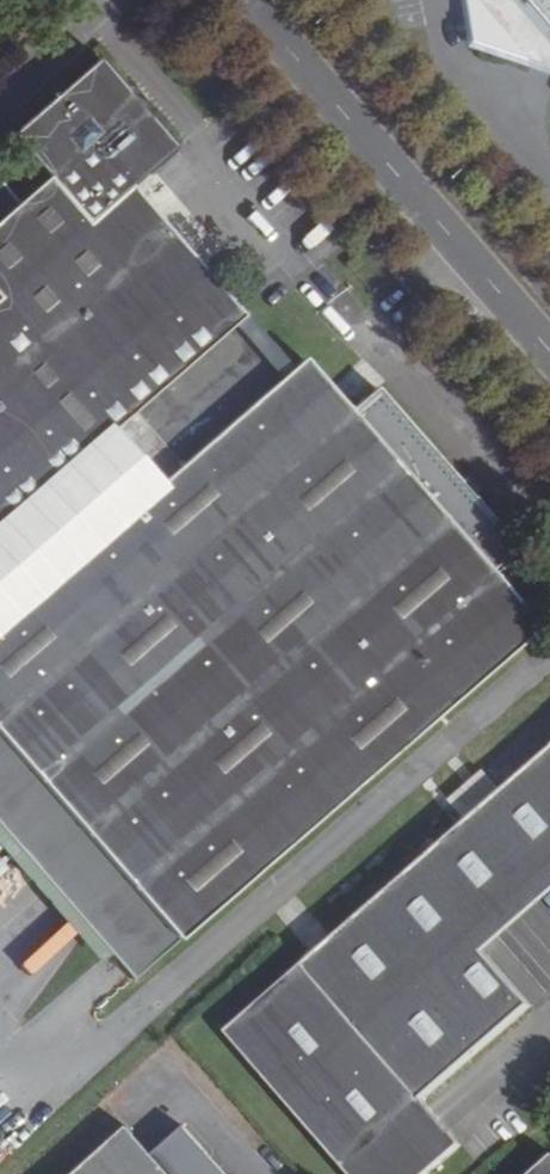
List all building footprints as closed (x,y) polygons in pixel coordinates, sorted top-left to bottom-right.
[(469,33),(549,68),(549,0),(465,0),(469,33)] [(268,341),(244,314),(250,309),(217,271),(263,231),(180,135),(98,40),(12,115),(59,168),(30,193),(4,161),(0,164),(0,218),(0,219),(0,277),(4,281),(0,285),(0,574),(268,341)] [(0,574),(0,737),(158,917),(177,938),(532,629),(514,610),(487,578),(517,553),(377,391),(350,414),(326,386),(306,364),(297,372),(268,341),(0,574)] [(228,1032),(347,1173),(429,1173),(463,1145),(421,1095),(527,1005),(484,954),(549,900),(549,752),(228,1032)] [(81,1173),(225,1173),(185,1128),(150,1159),(128,1133),(81,1173)] [(537,1173),(549,1173),(549,1163),(537,1173)]
